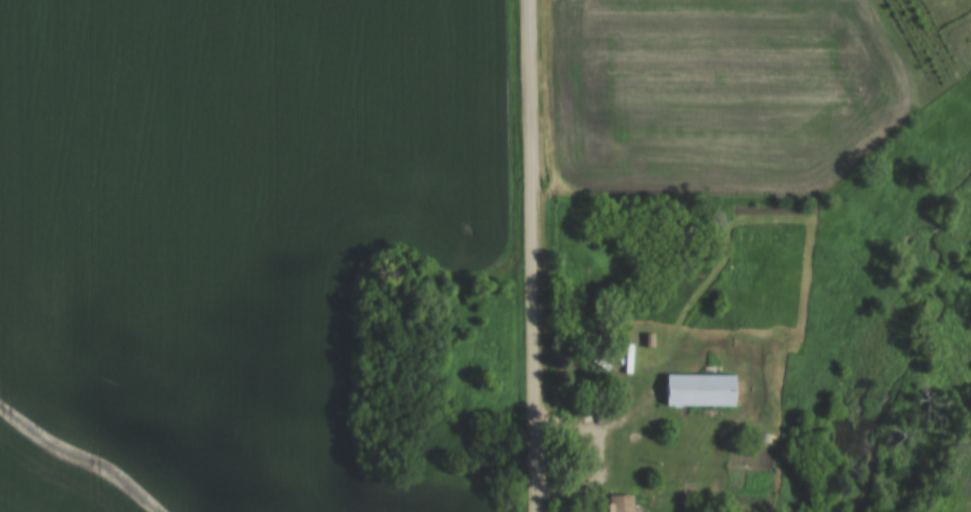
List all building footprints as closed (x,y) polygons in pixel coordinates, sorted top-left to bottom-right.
[(730,407),(730,375),(663,375),(663,407),(730,407)] [(609,494),(609,502),(596,502),(596,511),(591,511),(640,511),(640,506),(630,506),(630,494),(609,494)]
